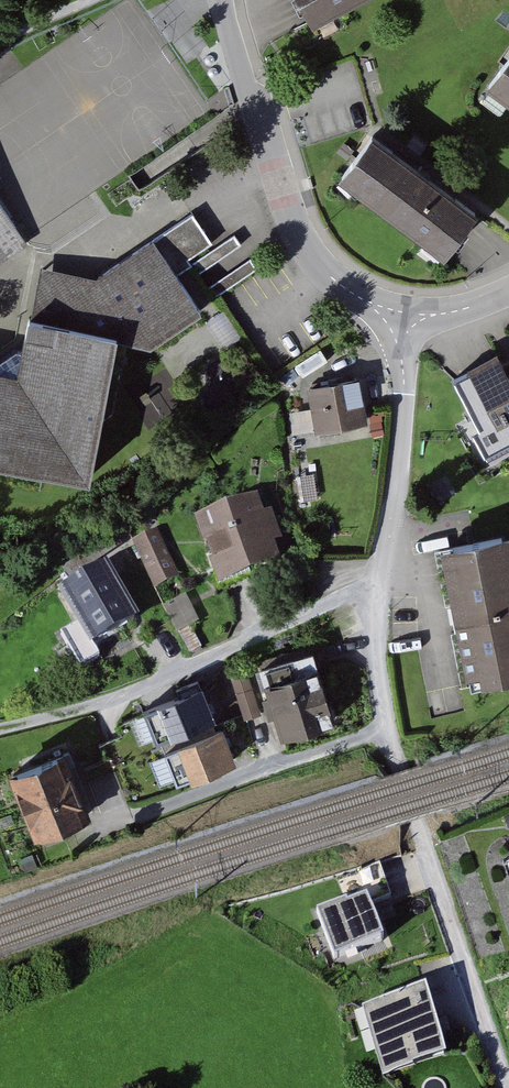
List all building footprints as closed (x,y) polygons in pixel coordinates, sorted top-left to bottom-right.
[(313,21),(355,0),(303,0),(313,21)] [(485,82),(508,99),(508,49),(485,82)] [(371,129),(338,174),(444,250),(476,204),(371,129)] [(32,247),(0,193),(0,266),(32,247)] [(190,216),(94,283),(38,273),(20,371),(0,366),(0,460),(91,478),(116,344),(145,349),(213,307),(188,263),(212,247),(190,216)] [(229,310),(210,316),(218,340),(237,334),(229,310)] [(500,378),(489,356),(460,372),(463,377),(448,385),(469,425),(463,428),(478,457),(508,441),(508,374),(500,378)] [(357,381),(303,392),(312,437),(366,427),(357,381)] [(254,503),(190,526),(214,590),(278,566),(271,547),(279,543),(269,516),(260,519),(254,503)] [(154,535),(130,547),(152,592),(176,580),(154,535)] [(433,554),(461,690),(508,681),(508,552),(506,539),(433,554)] [(102,568),(52,598),(83,649),(133,619),(102,568)] [(180,631),(202,620),(188,594),(167,605),(180,631)] [(318,661),(266,676),(283,735),(335,719),(318,661)] [(245,672),(228,679),(245,722),(261,716),(245,672)] [(221,738),(212,714),(199,681),(178,689),(181,697),(149,709),(177,782),(230,761),(221,738)] [(61,755),(13,775),(38,835),(86,815),(61,755)] [(373,896),(314,919),(331,962),(389,939),(373,896)] [(424,984),(362,1004),(385,1073),(447,1053),(424,984)]
